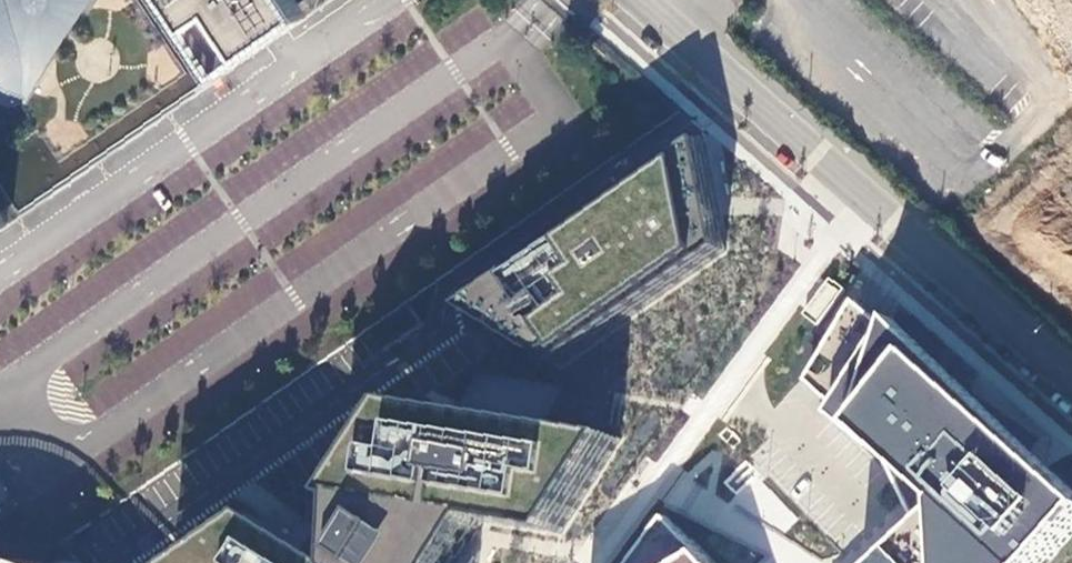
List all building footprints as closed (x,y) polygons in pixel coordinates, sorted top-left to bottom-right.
[(24,108),(96,0),(0,0),(0,100),(24,108)] [(301,0),(179,0),(223,66),(306,7),(301,0)] [(1071,4),(1071,0),(1018,0),(1032,26),(1071,4)] [(728,250),(704,140),(641,185),(466,309),(563,366),(728,250)] [(11,231),(0,215),(0,238),(11,231)] [(813,306),(809,311),(821,319),(841,291),(830,283),(827,287),(813,306)] [(1071,538),(1071,486),(899,321),(892,330),(879,321),(868,308),(859,300),(810,381),(817,387),(825,394),(835,403),(841,408),(836,416),(887,455),(914,512),(922,528),(887,562),(1049,562),(1071,538)] [(401,405),(342,498),(350,501),(349,533),(339,546),(329,559),(263,519),(200,562),(458,562),(483,521),(562,531),(622,439),(401,405)] [(635,562),(711,562),(667,518),(635,562)]
